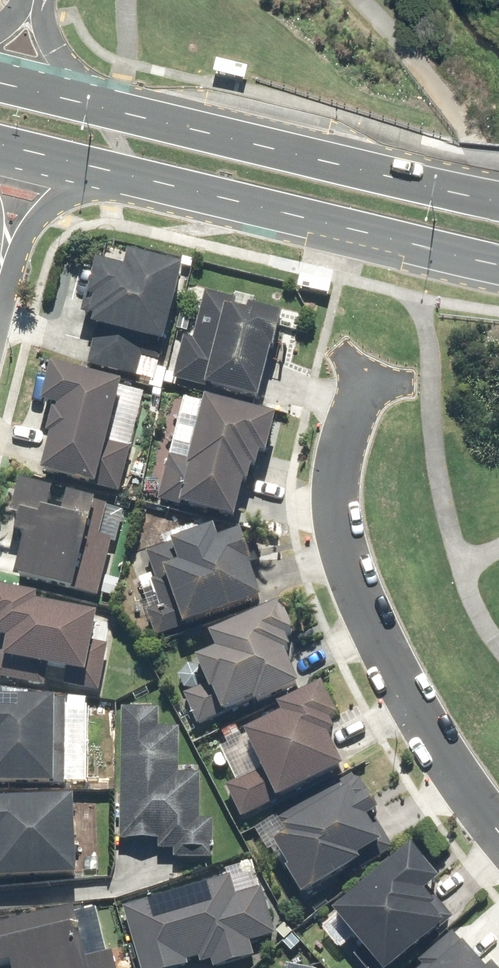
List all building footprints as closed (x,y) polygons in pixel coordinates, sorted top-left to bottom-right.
[(105,318),(94,366),(145,378),(150,357),(166,361),(171,342),(177,344),(195,267),(141,254),(138,269),(110,262),(103,291),(99,290),(93,315),(105,318)] [(288,350),(298,316),(263,307),(261,314),(242,308),(244,301),(213,293),(201,340),(192,338),(181,380),(217,389),(218,386),(272,400),(285,350),(288,350)] [(64,435),(55,472),(103,484),(102,488),(126,494),(138,448),(119,444),(135,383),(65,365),(55,403),(57,403),(53,418),(64,421),(60,434),(64,435)] [(178,456),(166,501),(195,509),(196,506),(248,519),(257,483),(261,484),(265,468),(270,470),(274,453),(280,454),(290,417),(219,398),(202,463),(178,456)] [(41,536),(30,576),(81,589),(81,591),(106,598),(120,545),(102,541),(107,524),(110,525),(115,506),(109,505),(110,502),(82,494),(77,515),(62,511),(67,491),(36,482),(27,516),(37,519),(32,534),(41,536)] [(153,610),(163,637),(195,625),(195,624),(273,595),(261,560),(265,559),(255,532),(232,540),(227,526),(154,553),(163,578),(158,579),(167,605),(153,610)] [(110,615),(50,604),(52,595),(4,587),(0,611),(0,624),(6,625),(4,636),(9,637),(2,678),(51,687),(55,667),(75,670),(72,686),(107,692),(114,647),(105,645),(110,615)] [(191,693),(205,725),(235,712),(234,710),(266,696),(268,700),(311,682),(297,648),(303,646),(297,634),(306,630),(293,599),(221,630),(228,647),(209,655),(220,681),(191,693)] [(233,785),(249,817),(356,763),(340,732),(348,728),(342,717),(350,713),(333,681),(290,703),(294,711),(256,730),(273,764),(233,785)] [(69,699),(0,698),(0,746),(1,746),(1,784),(68,785),(69,699)] [(166,708),(130,707),(126,837),(166,838),(165,848),(180,849),(180,857),(219,858),(220,819),(206,818),(208,773),(186,772),(187,727),(166,726),(166,708)] [(296,865),(313,893),(372,858),(369,854),(393,839),(379,814),(391,807),(380,789),(375,792),(366,778),(355,776),(284,817),(294,834),(285,839),(299,863),(296,865)] [(86,797),(0,800),(0,843),(5,843),(6,879),(90,876),(86,797)] [(345,908),(374,943),(361,954),(373,967),(398,967),(456,920),(443,905),(447,902),(436,889),(451,876),(423,843),(345,908)] [(129,906),(148,967),(177,967),(194,963),(193,959),(205,955),(207,962),(217,959),(220,967),(260,954),(256,940),(282,932),(268,887),(242,894),(236,875),(129,906)] [(0,927),(0,944),(6,965),(24,960),(26,967),(123,967),(119,950),(100,954),(92,922),(90,922),(85,906),(0,927)] [(425,967),(498,967),(498,966),(498,967),(475,941),(471,944),(463,935),(425,967)]
